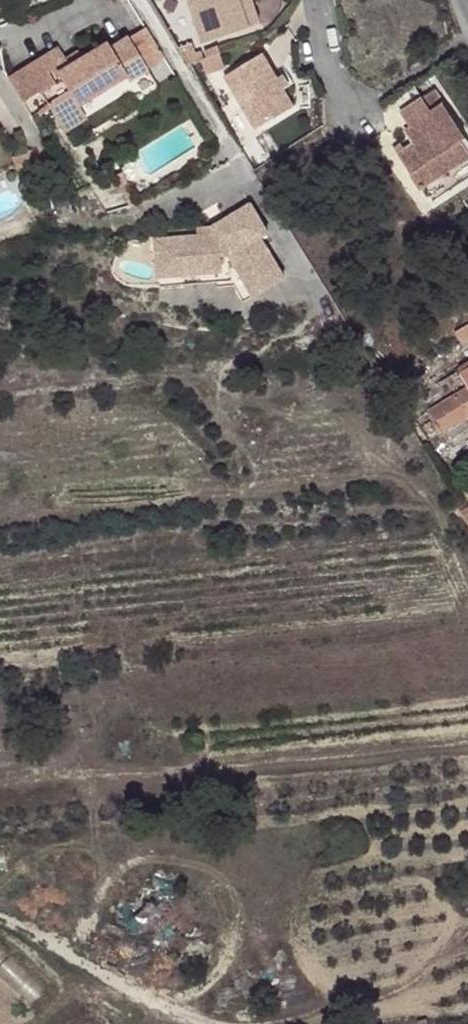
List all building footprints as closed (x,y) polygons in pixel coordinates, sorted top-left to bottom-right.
[(246,0),(178,0),(188,31),(198,28),(202,45),(254,28),(246,0)] [(198,28),(188,31),(194,48),(202,45),(198,28)] [(68,67),(55,74),(66,92),(45,105),(63,134),(84,120),(76,108),(125,77),(129,82),(146,71),(126,39),(108,49),(105,44),(68,67)] [(57,49),(39,61),(49,78),(55,74),(68,67),(57,49)] [(39,61),(6,81),(20,104),(54,86),(49,78),(39,61)] [(279,95),(270,80),(257,61),(220,83),(249,134),(288,110),(279,95)] [(279,76),(270,80),(279,95),(287,89),(279,76)] [(434,92),(422,100),(433,116),(445,109),(434,92)] [(400,114),(411,131),(405,134),(414,147),(398,157),(422,194),(448,177),(467,164),(467,143),(445,109),(433,116),(422,100),(400,114)] [(448,177),(467,208),(467,164),(448,177)] [(154,246),(157,294),(228,286),(242,307),(282,282),(257,242),(265,237),(250,206),(213,232),(196,236),(196,244),(154,246)] [(459,373),(456,368),(440,377),(452,397),(411,423),(424,445),(440,436),(448,448),(467,435),(467,428),(464,421),(467,418),(467,368),(459,373)]
